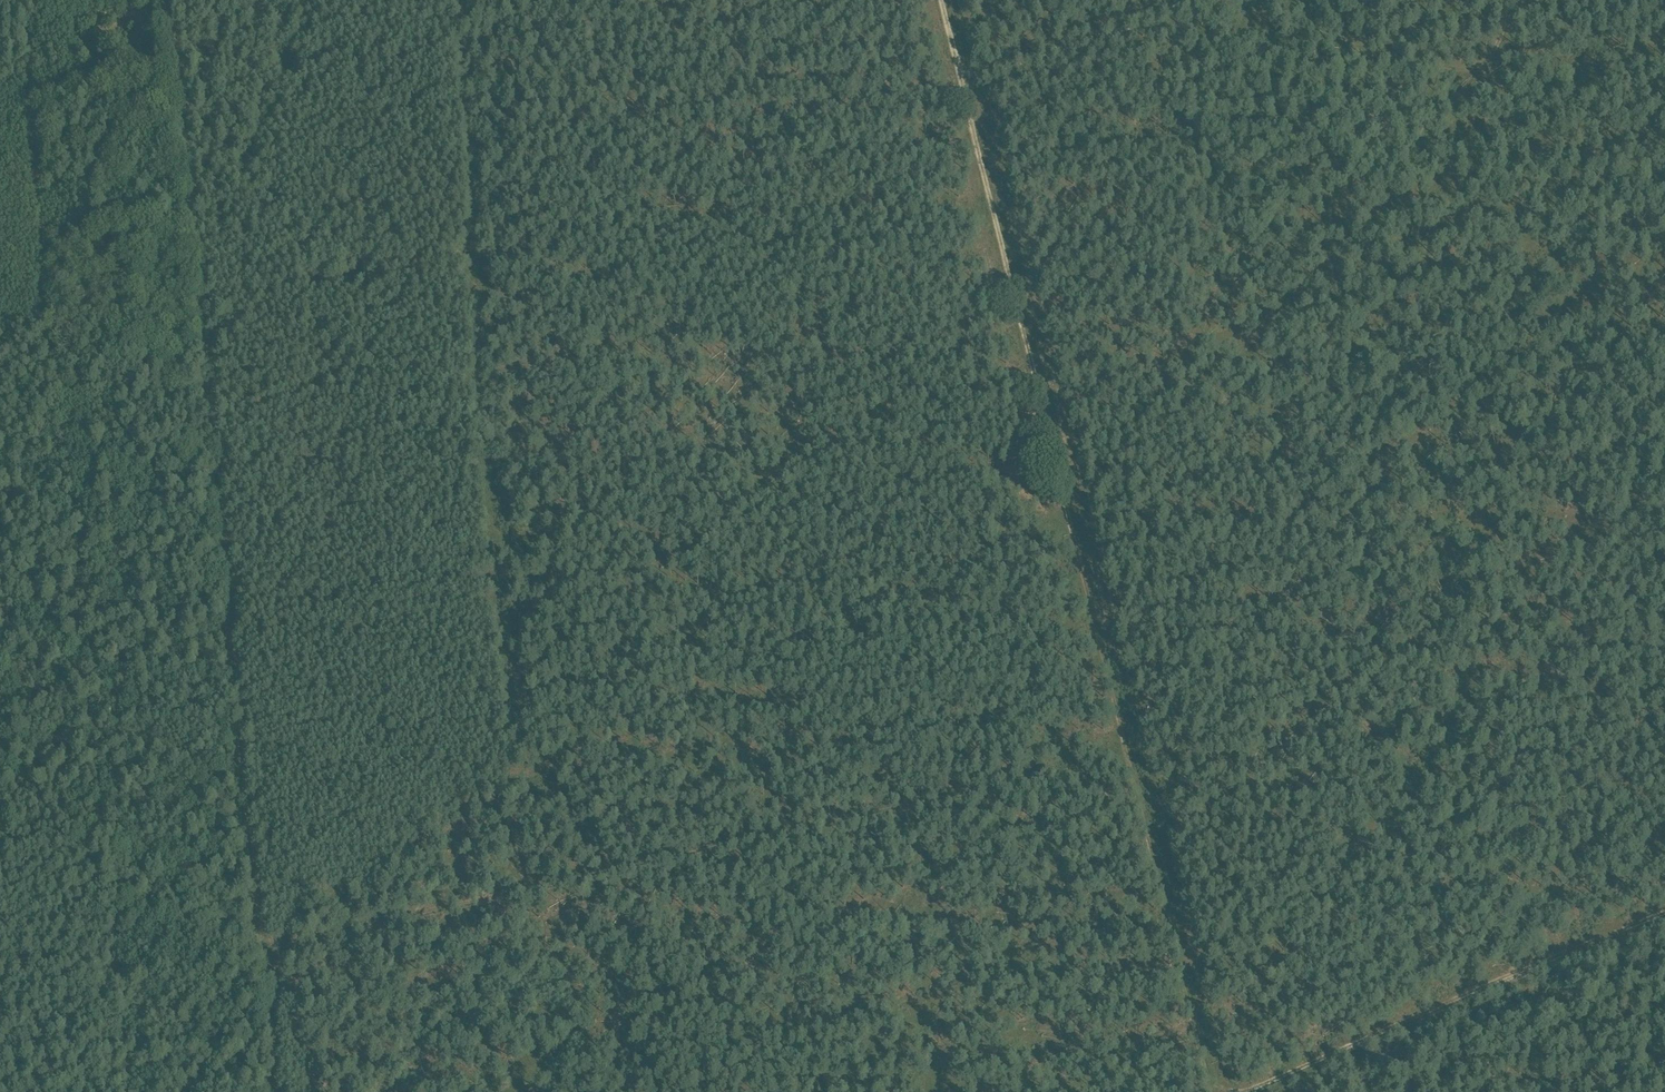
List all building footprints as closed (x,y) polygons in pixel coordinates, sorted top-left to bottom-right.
[(1347,1050),(1349,1056),(1367,1050),(1365,1044),(1347,1050)]
